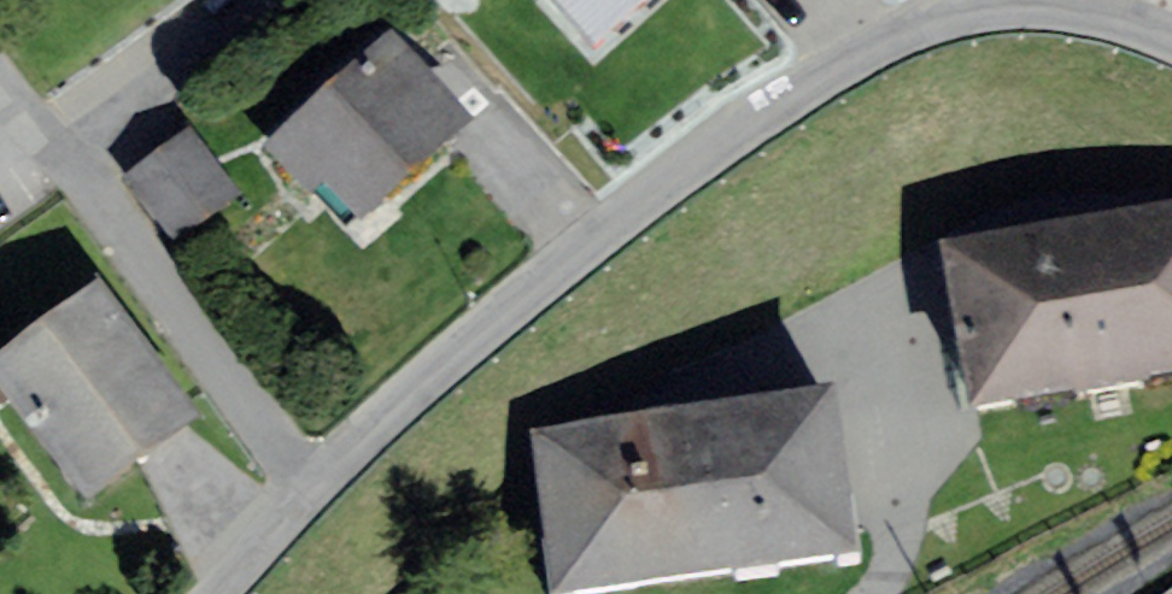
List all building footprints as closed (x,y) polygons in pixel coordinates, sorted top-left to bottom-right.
[(594,51),(647,0),(545,0),(594,51)] [(392,28),(333,82),(414,172),(474,119),(392,28)] [(364,218),(414,172),(333,82),(265,142),(312,194),(328,179),(364,218)] [(188,125),(122,175),(172,242),(239,192),(188,125)] [(972,402),(1171,369),(1171,206),(1084,220),(946,244),(972,402)] [(87,501),(201,415),(98,279),(0,352),(0,387),(87,501)] [(534,430),(556,593),(857,551),(835,388),(686,409),(534,430)]
